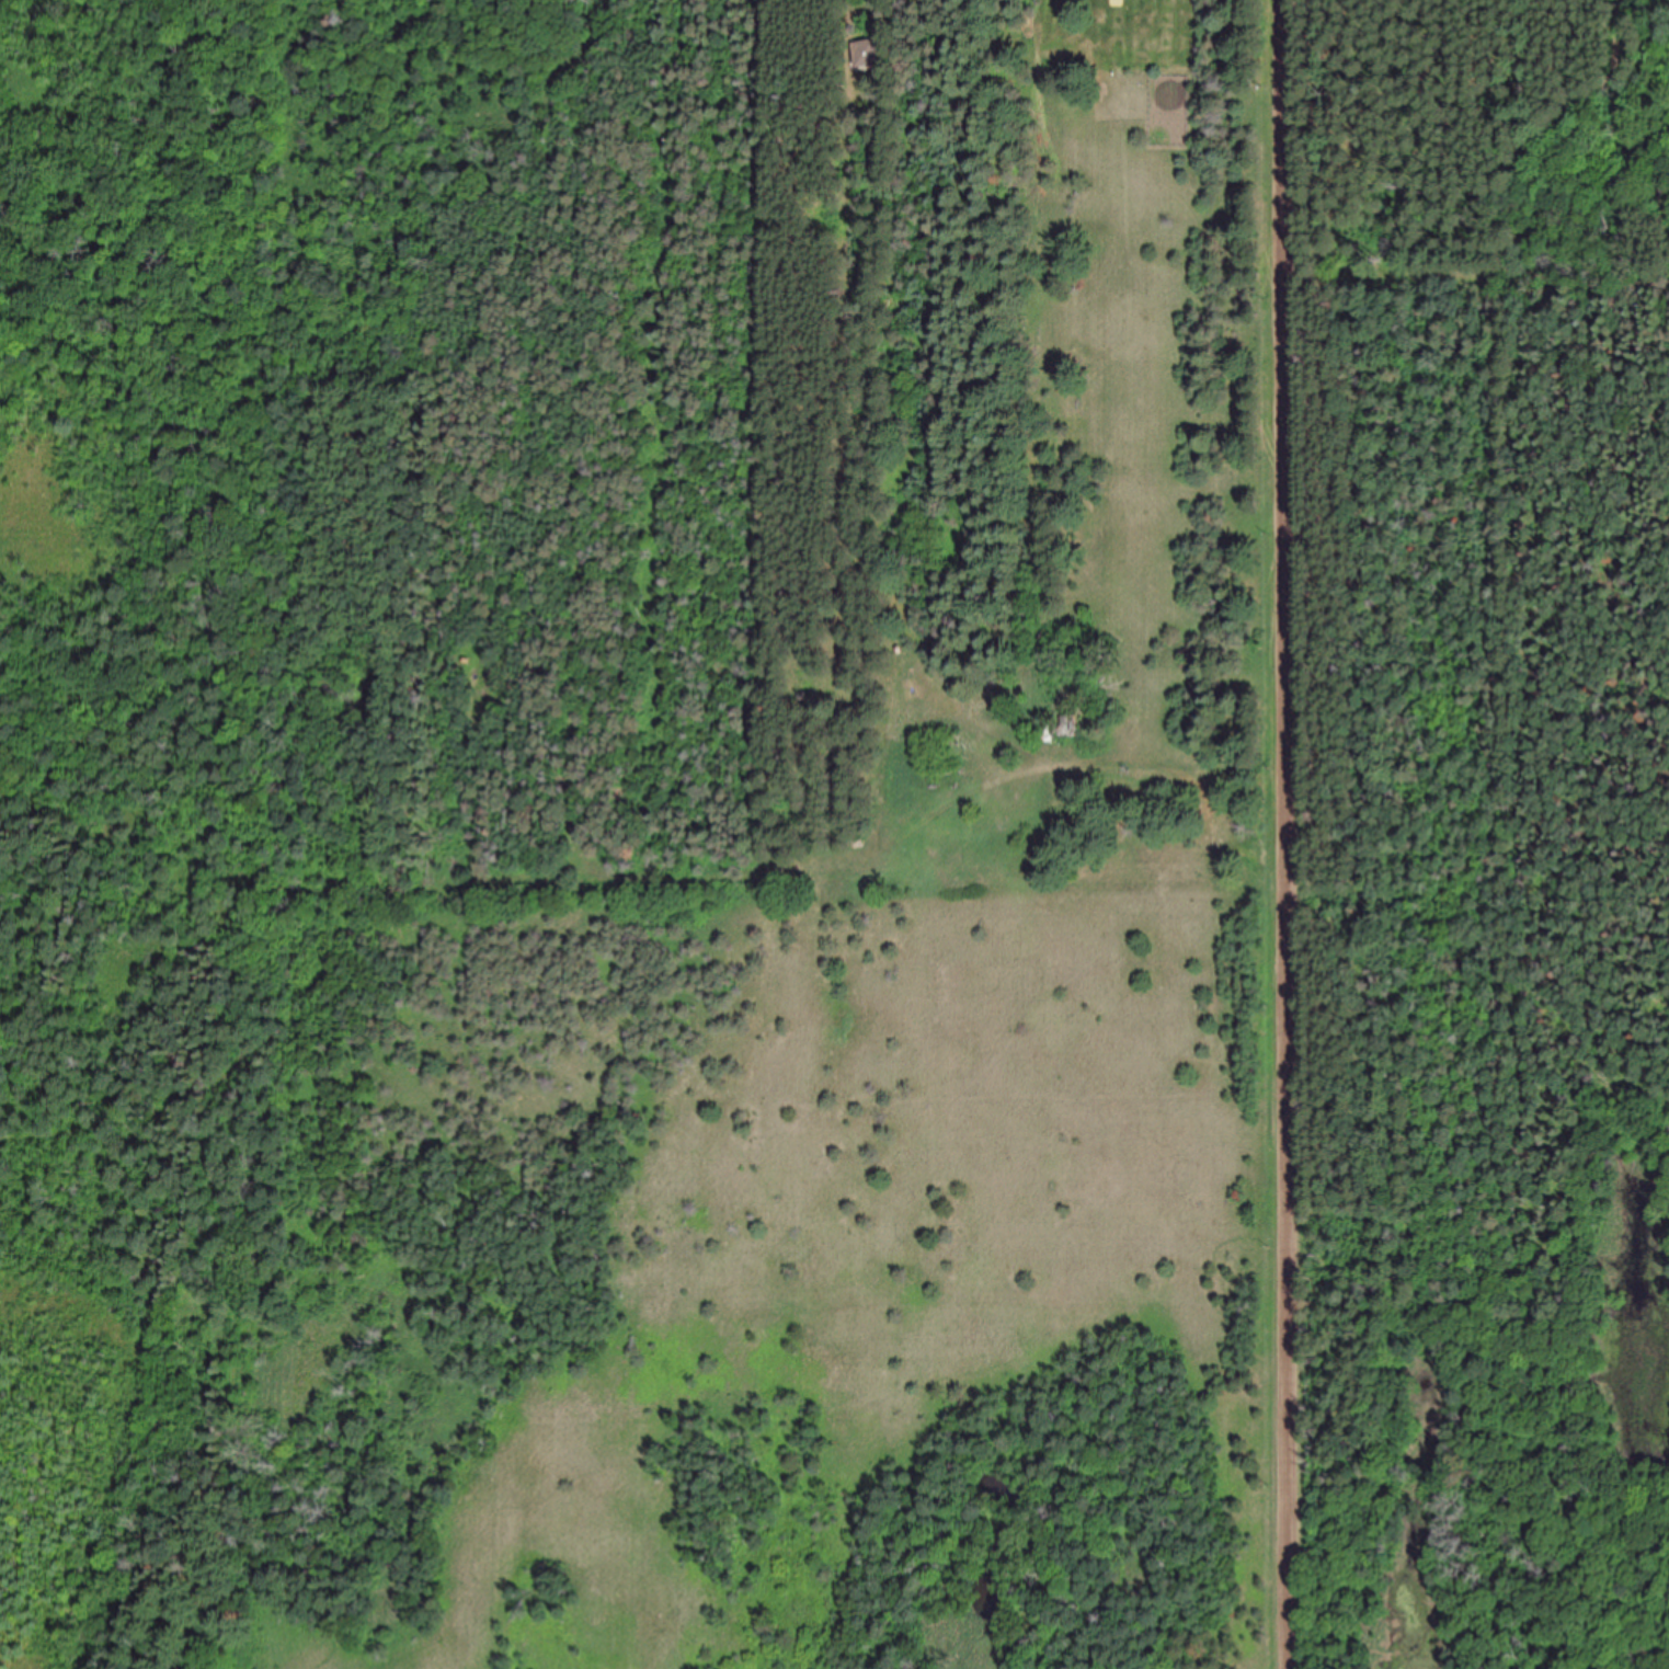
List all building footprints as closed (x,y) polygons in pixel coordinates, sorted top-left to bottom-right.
[(1072,716),(1059,717),(1061,738),(1074,737),(1072,716)]
